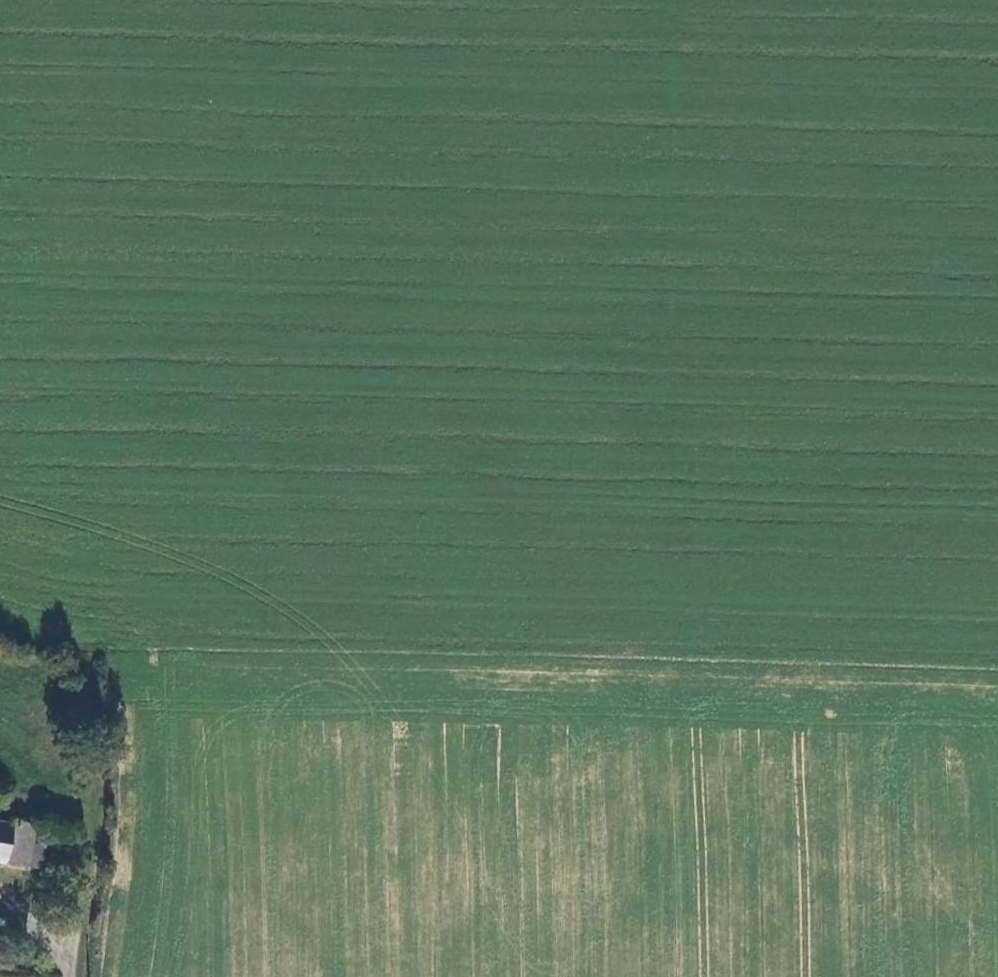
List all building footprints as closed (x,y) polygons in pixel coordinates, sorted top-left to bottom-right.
[(52,867),(55,845),(43,843),(45,827),(3,821),(0,821),(0,860),(52,867)]
